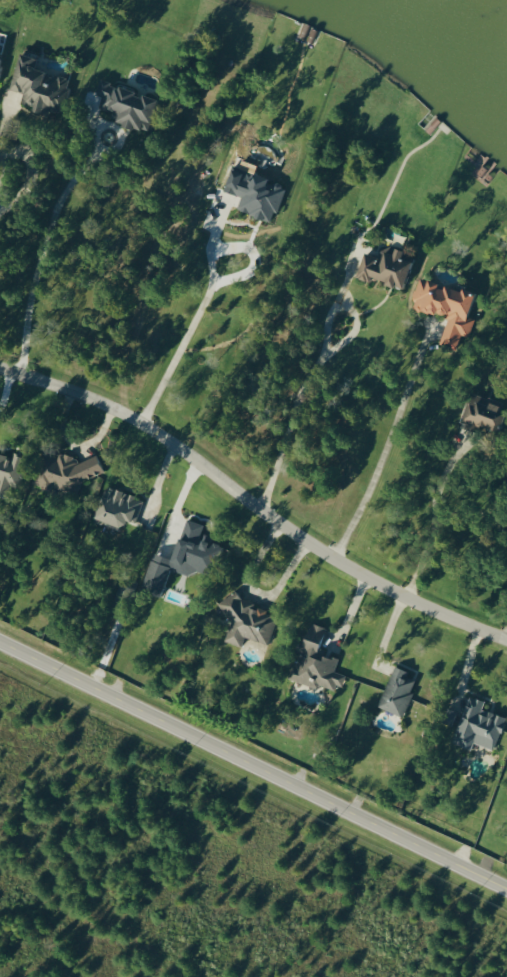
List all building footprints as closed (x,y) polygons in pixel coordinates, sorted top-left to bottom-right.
[(9,90),(22,93),(18,106),(42,112),(44,103),(62,108),(70,80),(47,74),(48,72),(34,68),(36,58),(18,53),(9,90)] [(156,99),(140,94),(99,81),(95,94),(101,96),(97,108),(111,112),(108,120),(146,132),(156,99)] [(222,191),(240,196),(235,211),(272,222),(282,186),(269,182),(270,178),(242,170),(239,181),(226,177),(222,191)] [(356,275),(402,290),(411,262),(399,258),(402,250),(384,244),(379,258),(363,252),(356,275)] [(473,294),(418,278),(410,308),(446,318),(439,344),(455,349),(459,333),(469,336),(474,318),(467,316),(473,294)] [(458,423),(476,429),(477,425),(496,431),(504,410),(490,405),(491,399),(468,391),(458,423)] [(103,472),(96,455),(77,463),(71,450),(40,463),(42,470),(32,474),(40,493),(58,485),(62,494),(79,487),(78,483),(103,472)] [(4,494),(6,485),(15,487),(24,458),(11,454),(10,458),(0,455),(0,493),(4,494)] [(134,524),(143,500),(124,493),(124,492),(108,487),(104,496),(100,494),(91,520),(120,530),(124,520),(134,524)] [(172,558),(152,551),(140,589),(160,596),(169,568),(203,579),(214,544),(209,542),(211,536),(200,533),(203,525),(185,519),(172,558)] [(266,644),(276,614),(251,606),(253,601),(226,592),(221,608),(231,611),(222,640),(240,646),(243,636),(266,644)] [(285,678),(317,688),(318,683),(340,689),(345,674),(333,671),(338,657),(317,650),(324,626),(307,621),(294,666),(289,664),(285,678)] [(407,671),(393,665),(376,706),(401,716),(416,680),(405,676),(407,671)] [(453,743),(469,748),(471,742),(494,749),(503,715),(481,709),(483,700),(466,695),(453,743)]
